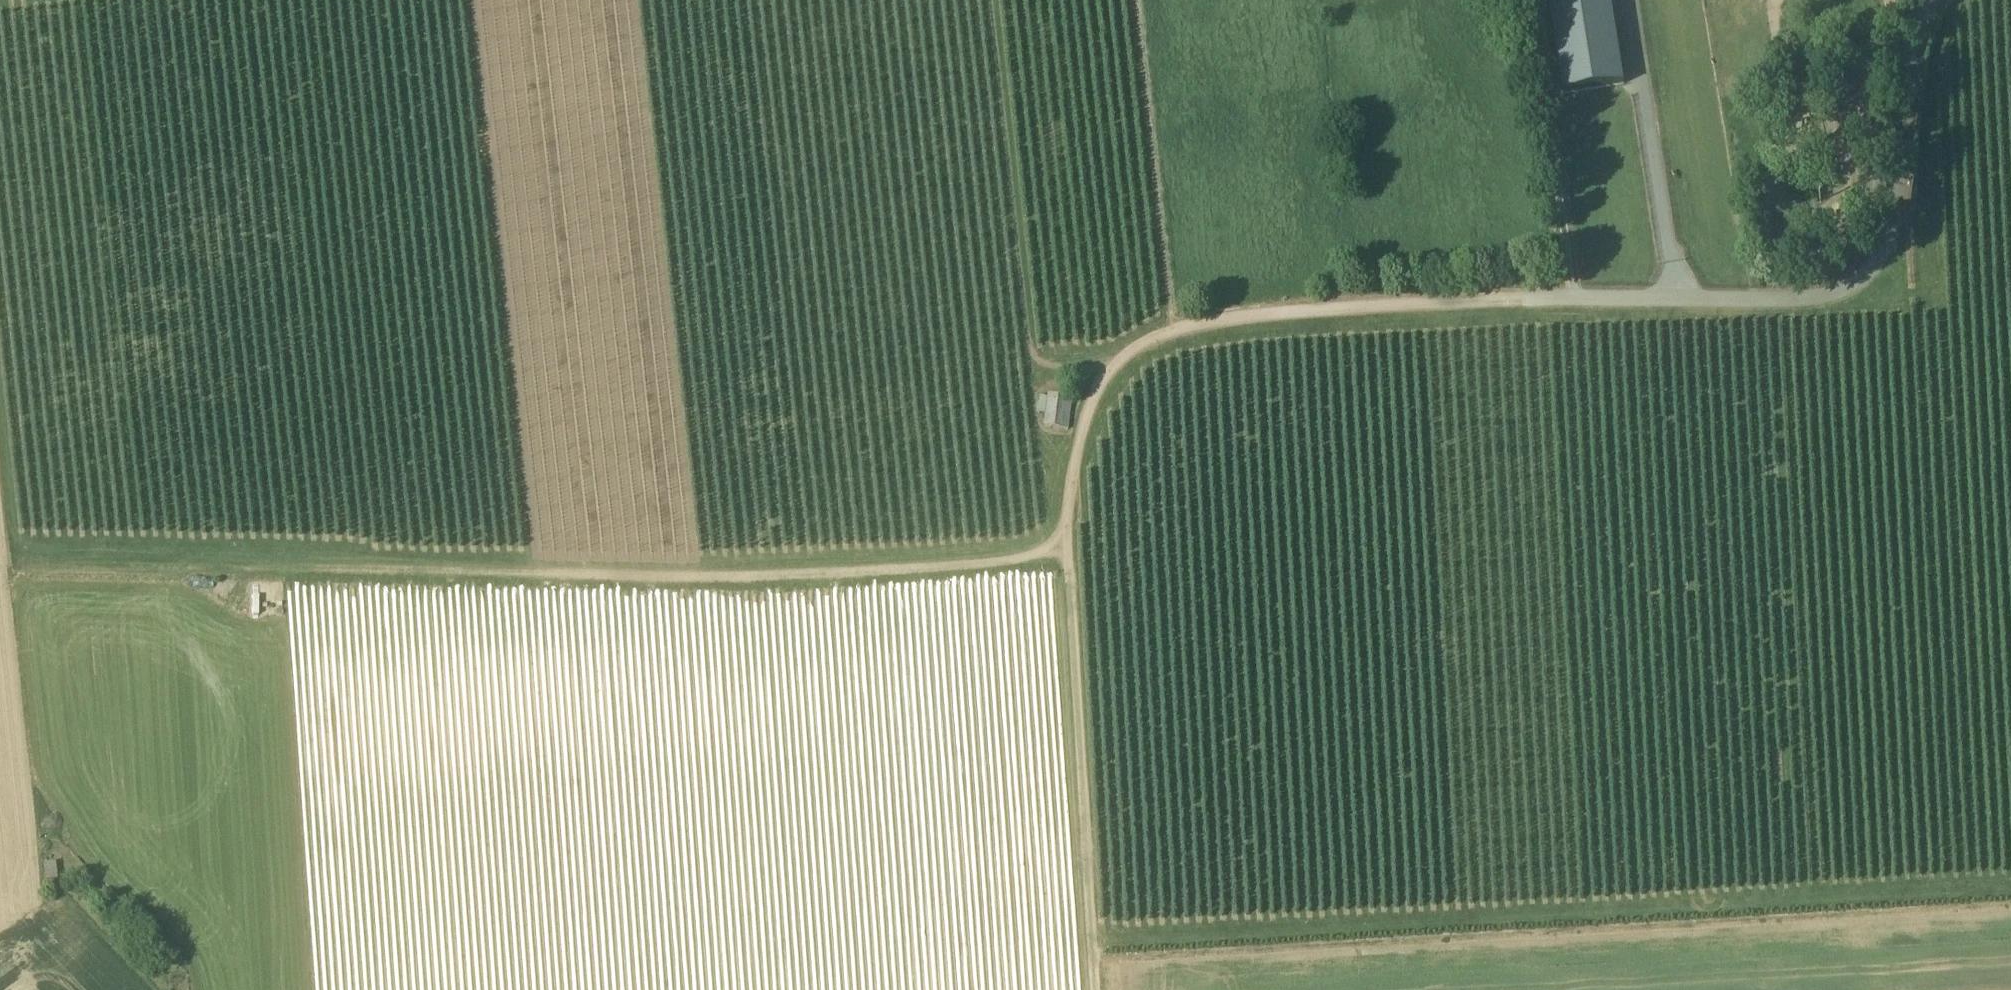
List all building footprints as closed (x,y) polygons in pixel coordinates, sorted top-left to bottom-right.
[(1572,92),(1625,84),(1611,0),(1549,0),(1564,93),(1572,92)] [(1038,396),(1036,411),(1045,412),(1043,427),(1068,430),(1073,398),(1048,395),(1047,398),(1038,396)]
